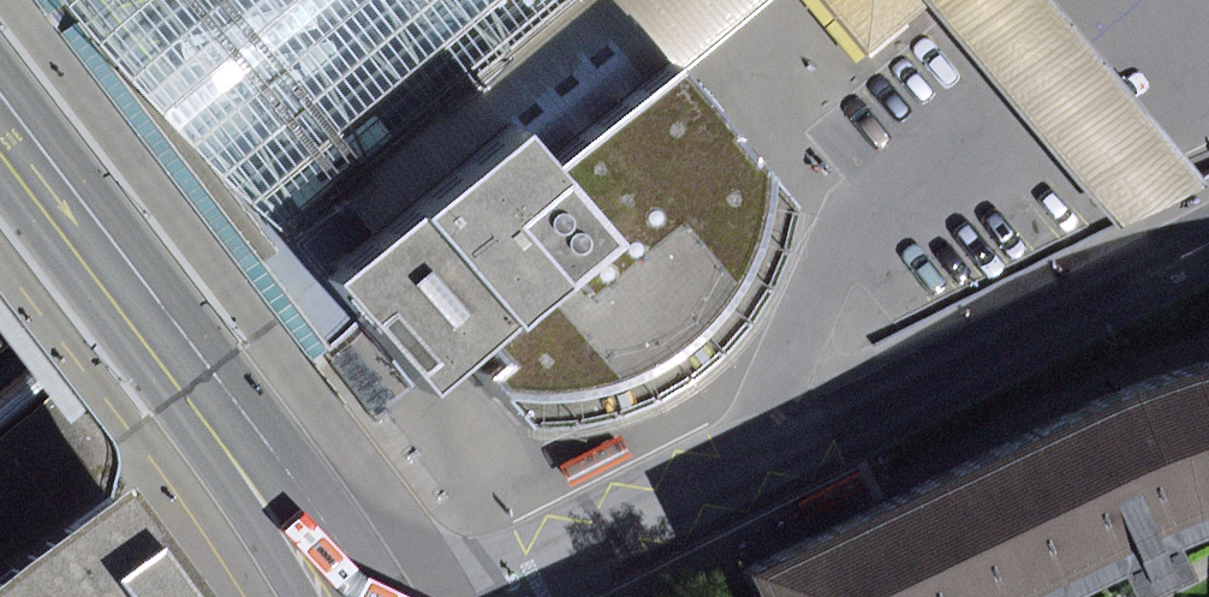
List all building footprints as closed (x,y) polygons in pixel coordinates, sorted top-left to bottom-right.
[(277,246),(344,195),(581,0),(83,0),(277,246)] [(549,164),(672,68),(682,79),(778,0),(581,0),(344,195),(376,237),(518,126),(549,164)] [(926,0),(826,0),(870,53),(929,4),(926,0)] [(929,4),(1122,226),(1208,181),(1208,180),(1058,0),(926,0),(929,4)] [(773,252),(785,205),(682,79),(672,68),(549,164),(518,126),(376,237),(326,274),(421,388),(480,340),(501,366),(484,379),(520,428),(565,425),(603,415),(642,399),(678,377),(695,365),(709,350),(735,320),(757,287),(773,252)] [(1116,409),(969,480),(1025,596),(1115,556),(1132,596),(1146,596),(1187,577),(1166,529),(1208,516),(1208,377),(1116,409)] [(623,435),(561,466),(572,488),(634,457),(623,435)] [(861,472),(801,503),(809,520),(870,488),(861,472)] [(755,596),(1023,596),(1025,596),(969,480),(749,585),(755,596)] [(186,594),(151,546),(112,494),(0,577),(0,596),(189,596),(186,594)]
